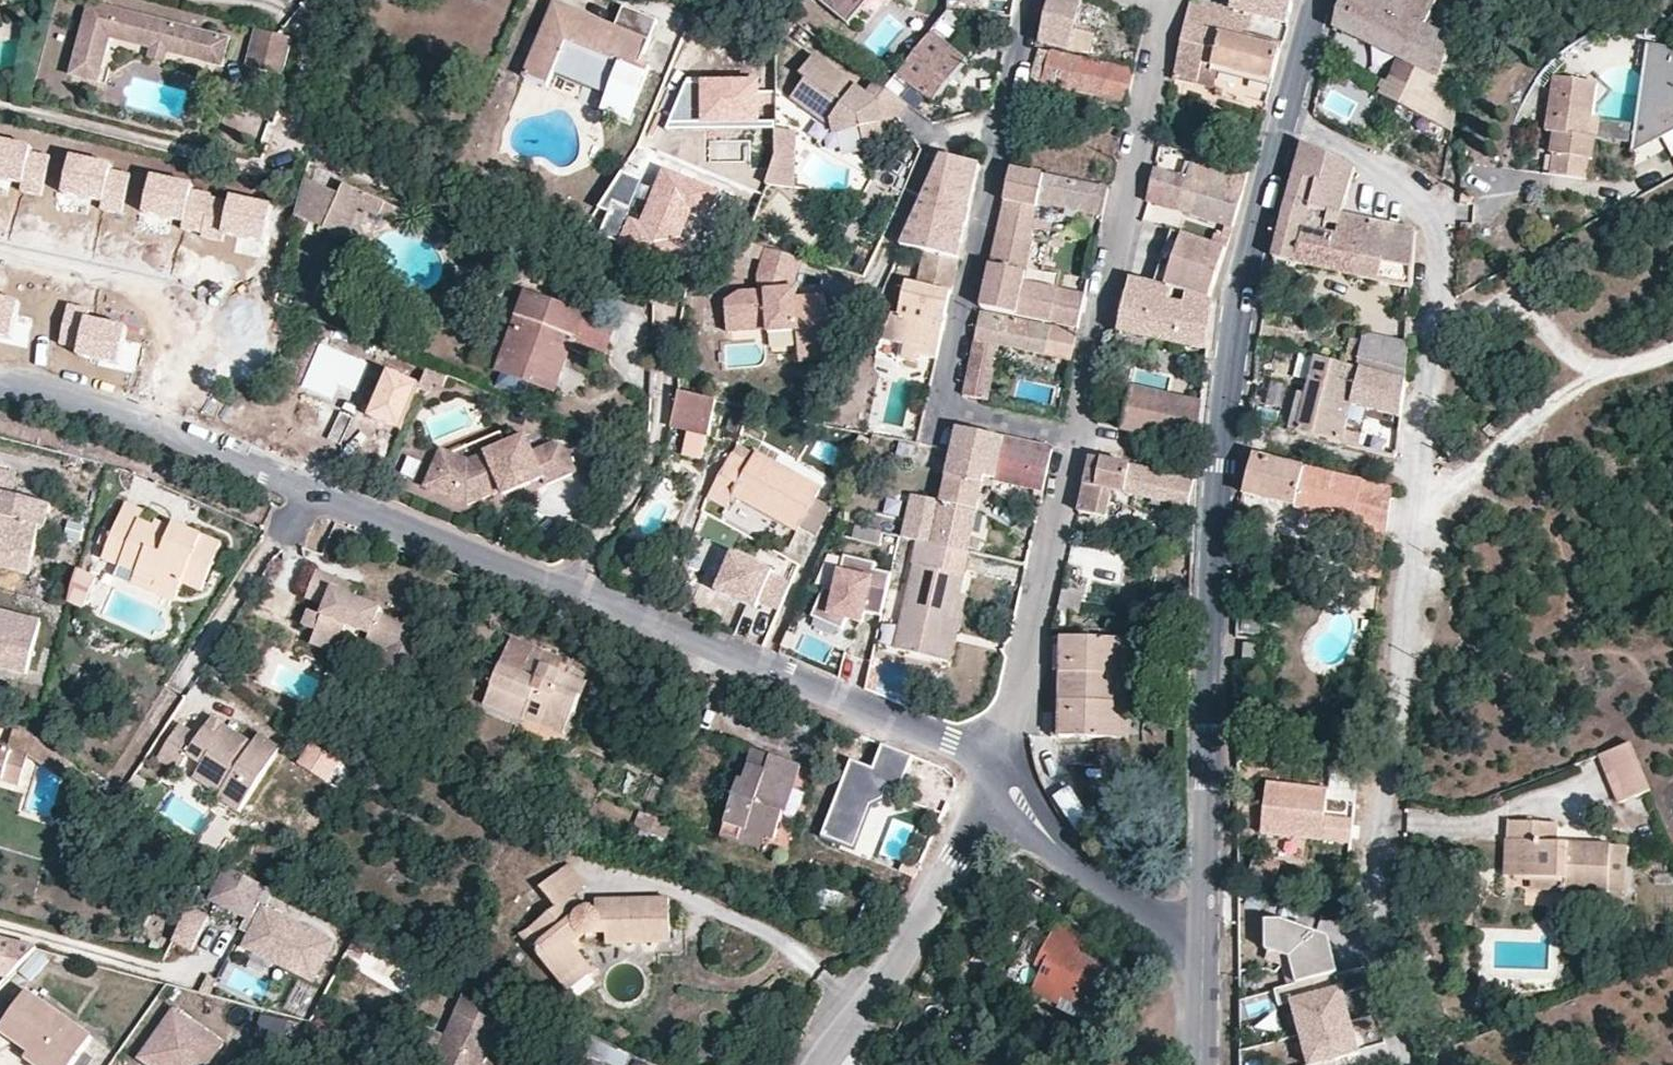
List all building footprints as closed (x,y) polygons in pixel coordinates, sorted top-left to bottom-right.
[(160,18),(91,0),(87,0),(70,72),(97,78),(109,32),(124,36),(141,39),(153,43),(160,18)] [(824,4),(850,23),(868,0),(827,0),(824,4)] [(1039,40),(1107,56),(1112,35),(1096,30),(1102,1),(1098,0),(1048,0),(1039,40)] [(1271,77),(1281,41),(1249,31),(1253,19),(1230,12),(1232,4),(1219,0),(1218,0),(1189,0),(1173,75),(1197,81),(1203,59),(1271,77)] [(1462,83),(1462,78),(1462,68),(1447,62),(1454,42),(1426,28),(1437,0),(1342,0),(1335,26),(1400,56),(1462,83)] [(618,67),(607,95),(602,108),(629,119),(651,65),(641,61),(657,21),(624,8),(617,24),(557,1),(527,75),(550,84),(553,74),(565,46),(618,67)] [(230,38),(160,18),(153,43),(223,63),(230,38)] [(288,36),(258,28),(249,61),(282,70),(288,36)] [(1661,40),(1661,30),(1645,28),(1643,38),(1661,40)] [(937,105),(971,63),(933,33),(899,74),(937,105)] [(141,39),(124,36),(122,46),(138,49),(141,39)] [(553,74),(607,95),(618,67),(565,46),(553,74)] [(1672,167),(1672,51),(1659,47),(1651,46),(1647,48),(1636,124),(1594,117),(1591,116),(1597,84),(1560,77),(1549,131),(1557,133),(1553,156),(1560,157),(1556,176),(1588,181),(1592,162),(1596,163),(1601,138),(1642,145),(1643,140),(1659,143),(1672,167)] [(897,113),(907,99),(876,75),(866,89),(813,49),(799,68),(806,72),(791,92),(821,115),(824,110),(831,115),(833,128),(853,125),(856,140),(877,136),(875,128),(894,111),(897,113)] [(1055,84),(1127,101),(1133,69),(1048,49),(1036,99),(1050,103),(1055,84)] [(1453,127),(1462,83),(1400,56),(1383,94),(1453,127)] [(757,96),(757,77),(687,78),(666,131),(772,129),(772,96),(757,96)] [(772,129),(773,152),(763,183),(791,184),(793,131),(772,129)] [(0,141),(0,180),(19,184),(18,191),(39,196),(46,157),(27,153),(28,147),(0,141)] [(1338,225),(1342,213),(1355,166),(1303,141),(1284,213),(1275,255),(1296,260),(1302,228),(1325,234),(1327,222),(1338,225)] [(1146,198),(1232,223),(1247,169),(1191,153),(1185,176),(1153,166),(1146,198)] [(930,180),(967,189),(974,161),(941,154),(930,180)] [(108,166),(67,157),(60,194),(99,203),(97,210),(119,214),(126,175),(107,171),(108,166)] [(875,161),(857,183),(872,196),(891,174),(875,161)] [(979,162),(974,161),(967,189),(972,190),(979,162)] [(721,196),(660,175),(644,220),(641,218),(656,177),(619,163),(603,210),(612,213),(605,234),(689,264),(694,249),(681,244),(696,201),(716,208),(721,196)] [(1038,200),(1102,214),(1108,186),(1011,167),(980,306),(1049,321),(1057,286),(1023,278),(1033,236),(1030,236),(1038,200)] [(189,186),(148,177),(140,214),(180,222),(178,230),(199,234),(206,199),(207,195),(188,191),(189,186)] [(376,211),(381,200),(337,183),(333,194),(297,178),(293,191),(288,215),(319,228),(340,237),(354,206),(375,214),(376,211)] [(930,180),(923,195),(969,206),(972,190),(967,189),(930,180)] [(915,212),(965,224),(969,206),(923,195),(915,212)] [(260,241),(267,204),(227,197),(226,202),(206,199),(199,234),(199,238),(220,242),(221,234),(260,241)] [(390,214),(394,204),(381,200),(376,211),(389,217),(390,214)] [(405,209),(394,204),(390,214),(402,218),(405,209)] [(923,249),(957,257),(965,224),(915,212),(901,244),(923,249)] [(1296,260),(1412,287),(1416,229),(1342,213),(1338,225),(1336,237),(1325,234),(1302,228),(1296,260)] [(1164,284),(1182,231),(1171,229),(1153,281),(1164,284)] [(1182,231),(1164,284),(1168,284),(1183,289),(1212,296),(1215,286),(1222,259),(1226,245),(1213,241),(1182,231)] [(1213,241),(1226,245),(1229,236),(1215,232),(1213,241)] [(800,341),(831,340),(830,289),(797,290),(796,281),(804,250),(770,242),(764,265),(763,281),(744,282),(728,291),(729,320),(769,319),(769,323),(799,323),(800,341)] [(914,353),(935,358),(942,326),(925,322),(933,289),(949,292),(957,257),(923,249),(915,282),(903,280),(896,313),(890,312),(879,337),(916,346),(914,353)] [(1164,300),(1168,284),(1164,284),(1153,281),(1129,275),(1117,329),(1156,337),(1209,347),(1214,297),(1212,296),(1183,289),(1180,304),(1164,300)] [(1057,286),(1049,321),(1077,327),(1085,293),(1057,286)] [(925,322),(942,326),(949,292),(933,289),(925,322)] [(602,361),(616,325),(528,290),(499,367),(556,389),(571,349),(602,361)] [(11,342),(19,305),(0,300),(0,340),(11,342)] [(68,305),(60,344),(79,349),(77,355),(118,365),(126,327),(87,318),(89,309),(68,305)] [(1044,353),(1050,326),(979,310),(961,393),(974,395),(986,341),(998,344),(1044,353)] [(1071,358),(1076,332),(1050,326),(1044,353),(1071,358)] [(1390,375),(1397,337),(1364,328),(1357,366),(1360,368),(1376,372),(1390,375)] [(1117,329),(1114,345),(1153,353),(1156,337),(1117,329)] [(1407,354),(1409,331),(1398,329),(1397,337),(1390,375),(1405,379),(1407,354)] [(913,359),(914,353),(916,346),(879,337),(873,349),(913,359)] [(831,340),(800,341),(800,353),(831,353),(831,340)] [(974,395),(985,398),(998,344),(986,341),(974,395)] [(364,365),(319,347),(302,388),(331,400),(340,379),(355,385),(364,365)] [(1298,431),(1366,449),(1369,440),(1360,437),(1361,434),(1345,430),(1351,402),(1360,368),(1357,366),(1317,355),(1298,431)] [(422,380),(391,368),(372,413),(403,426),(422,380)] [(1376,372),(1360,368),(1351,402),(1400,414),(1405,379),(1390,375),(1376,372)] [(1197,443),(1202,400),(1129,384),(1120,427),(1197,443)] [(673,391),(666,427),(704,434),(711,398),(673,391)] [(955,426),(950,447),(938,500),(929,543),(965,551),(983,475),(1040,485),(1042,486),(1052,446),(955,426)] [(470,457),(510,443),(506,431),(451,449),(470,457)] [(546,487),(577,476),(570,453),(555,445),(535,452),(530,436),(510,443),(470,457),(451,449),(450,448),(434,486),(470,501),(491,494),(488,487),(500,484),(502,490),(543,479),(546,487)] [(735,442),(728,454),(743,462),(750,451),(735,442)] [(450,448),(442,445),(427,483),(434,486),(450,448)] [(792,529),(815,489),(750,451),(743,462),(728,454),(704,492),(725,505),(732,494),(792,529)] [(1189,504),(1195,476),(1194,476),(1093,454),(1080,510),(1106,515),(1112,488),(1189,504)] [(1246,493),(1350,521),(1362,482),(1309,468),(1255,454),(1246,493)] [(12,570),(13,570),(14,563),(32,567),(40,535),(47,537),(54,509),(14,499),(19,476),(0,472),(0,568),(12,570)] [(1351,552),(1385,561),(1392,489),(1362,482),(1351,552)] [(488,487),(491,494),(502,490),(500,484),(488,487)] [(929,543),(938,500),(910,494),(899,537),(918,541),(927,544),(929,543)] [(160,592),(182,602),(187,589),(206,598),(227,550),(182,530),(177,538),(147,525),(151,516),(134,508),(108,561),(127,570),(163,585),(160,592)] [(955,591),(965,551),(929,543),(927,544),(918,541),(893,649),(939,659),(955,591)] [(757,640),(787,575),(737,552),(720,590),(746,602),(734,629),(757,640)] [(861,610),(878,614),(887,571),(870,567),(872,561),(842,555),(836,590),(823,588),(811,616),(839,629),(843,617),(859,620),(861,610)] [(29,581),(32,567),(14,563),(13,570),(12,570),(0,568),(0,574),(29,581)] [(394,644),(386,667),(407,674),(422,631),(376,614),(379,605),(355,597),(332,589),(337,576),(317,569),(307,596),(325,602),(322,611),(311,607),(303,628),(317,633),(340,641),(345,627),(369,635),(394,644)] [(179,610),(182,602),(160,592),(163,585),(127,570),(120,582),(179,610)] [(332,589),(355,597),(360,584),(337,576),(332,589)] [(100,588),(79,579),(71,608),(89,614),(100,588)] [(963,594),(955,591),(939,659),(948,661),(963,594)] [(0,618),(0,674),(31,681),(43,628),(0,618)] [(787,632),(782,645),(788,648),(794,635),(787,632)] [(336,653),(340,641),(317,633),(313,645),(336,653)] [(375,663),(386,667),(394,644),(369,635),(365,647),(379,652),(375,663)] [(1109,734),(1116,637),(1060,635),(1054,733),(1109,734)] [(545,666),(556,671),(561,656),(511,637),(499,667),(539,682),(545,666)] [(1127,637),(1116,637),(1109,734),(1121,735),(1127,637)] [(1259,652),(1258,640),(1250,641),(1250,652),(1259,652)] [(556,671),(545,666),(539,682),(499,667),(484,705),(527,721),(530,713),(567,728),(577,700),(583,702),(590,684),(556,671)] [(569,737),(583,702),(577,700),(567,728),(530,713),(527,721),(569,737)] [(216,795),(239,810),(278,747),(257,733),(252,741),(211,716),(198,735),(178,723),(157,756),(178,769),(187,754),(201,763),(199,766),(225,782),(219,792),(216,795)] [(4,748),(13,750),(31,754),(65,775),(74,761),(64,752),(38,735),(9,727),(4,748)] [(1621,796),(1654,783),(1635,737),(1601,751),(1621,796)] [(879,767),(854,757),(819,840),(856,856),(887,781),(908,790),(923,755),(890,741),(879,767)] [(312,743),(298,765),(329,784),(343,762),(312,743)] [(6,777),(13,750),(4,748),(0,747),(0,776),(6,777)] [(783,783),(791,786),(797,763),(754,750),(744,782),(737,780),(721,834),(760,846),(764,831),(776,835),(783,811),(775,808),(783,783)] [(225,782),(199,766),(193,776),(219,792),(225,782)] [(783,811),(791,786),(783,783),(775,808),(783,811)] [(1357,792),(1273,783),(1267,841),(1350,850),(1357,792)] [(648,832),(652,817),(640,813),(635,828),(648,832)] [(663,821),(652,817),(648,832),(659,835),(663,821)] [(1506,820),(1505,837),(1515,838),(1515,884),(1521,884),(1577,885),(1607,885),(1607,837),(1557,836),(1557,821),(1506,820)] [(1515,838),(1505,837),(1505,884),(1515,884),(1515,838)] [(1607,837),(1607,885),(1624,885),(1624,837),(1607,837)] [(566,889),(569,887),(582,879),(569,856),(553,868),(566,889)] [(267,883),(230,866),(215,898),(252,915),(249,919),(259,924),(249,946),(318,978),(336,939),(268,907),(270,902),(261,898),(267,883)] [(582,907),(569,887),(566,889),(553,868),(539,876),(552,898),(518,919),(550,974),(579,957),(570,938),(578,931),(599,942),(671,937),(668,894),(596,898),(595,907),(582,907)] [(1556,903),(1577,885),(1521,884),(1521,902),(1556,903)] [(191,907),(173,941),(195,953),(213,919),(191,907)] [(1032,982),(1088,1008),(1107,970),(1074,951),(1083,936),(1049,918),(1042,936),(1052,941),(1040,965),(1034,979),(1032,982)] [(1293,953),(1319,930),(1288,918),(1271,918),(1270,945),(1273,946),(1293,953)] [(1314,976),(1332,971),(1322,931),(1319,930),(1293,953),(1300,979),(1314,976)] [(1322,931),(1332,971),(1338,969),(1329,934),(1322,931)] [(0,934),(0,983),(38,946),(0,934)] [(1052,941),(1042,936),(1030,959),(1040,965),(1052,941)] [(1293,953),(1273,946),(1271,954),(1287,959),(1293,953)] [(418,982),(418,953),(368,953),(369,983),(418,982)] [(1300,979),(1293,953),(1287,959),(1292,981),(1300,979)] [(1318,991),(1314,976),(1300,979),(1292,981),(1276,985),(1280,1001),(1293,998),(1301,1029),(1349,1017),(1341,985),(1318,991)] [(284,1008),(306,1018),(319,989),(297,979),(284,1008)] [(1082,1019),(1088,1008),(1032,982),(1028,991),(1082,1019)] [(28,986),(0,1024),(31,1047),(28,1052),(46,1064),(64,1064),(89,1030),(28,986)] [(463,993),(455,1010),(490,1026),(498,1009),(463,993)] [(1271,1016),(1273,998),(1249,996),(1247,1014),(1271,1016)] [(174,1004),(139,1054),(155,1064),(206,1064),(224,1039),(174,1004)] [(432,1031),(420,1056),(442,1064),(491,1064),(484,1062),(498,1030),(490,1026),(455,1010),(443,1036),(432,1031)] [(1333,1057),(1358,1051),(1349,1017),(1301,1029),(1309,1062),(1296,1064),(1335,1064),(1333,1057)] [(589,1054),(610,1064),(627,1064),(631,1057),(596,1039),(589,1054)] [(28,1052),(18,1064),(46,1064),(28,1052)]
